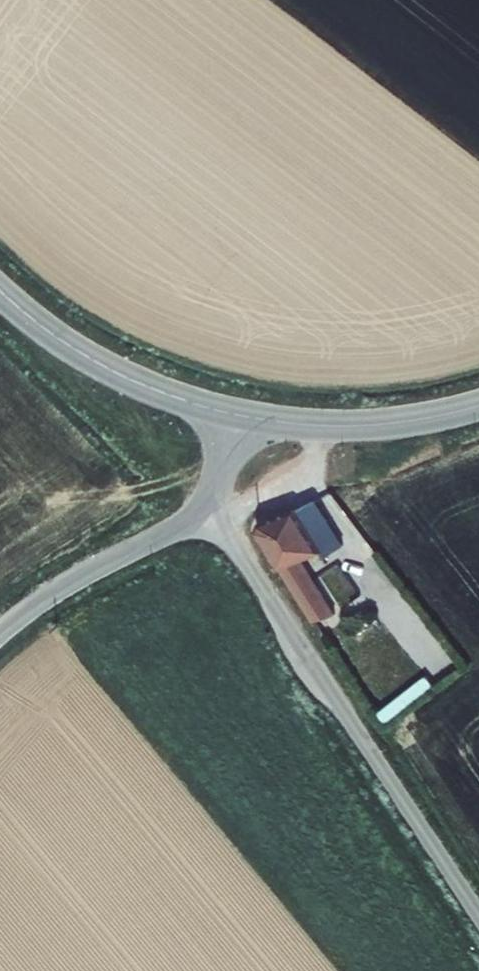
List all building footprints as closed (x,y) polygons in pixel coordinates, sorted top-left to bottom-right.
[(309,536),(326,528),(333,541),(351,533),(327,485),(309,491),(269,503),(267,512),(329,609),(346,600),(309,536)]
